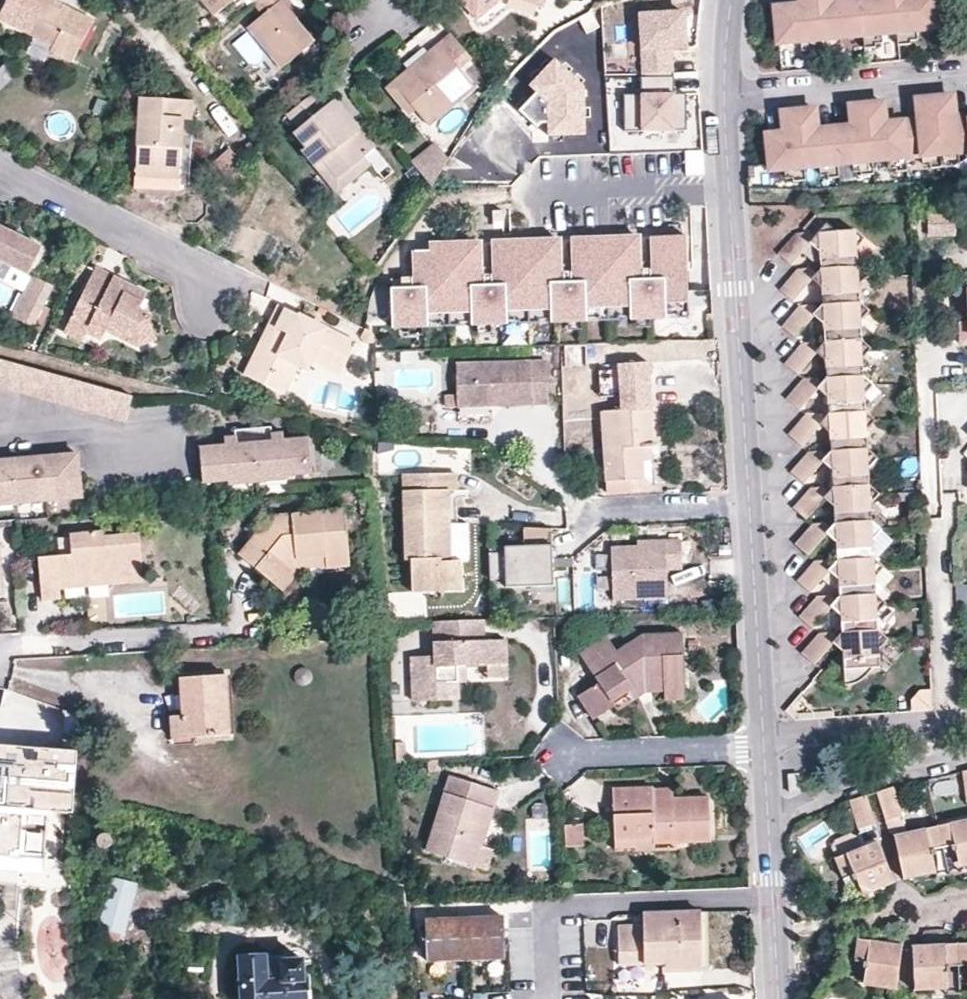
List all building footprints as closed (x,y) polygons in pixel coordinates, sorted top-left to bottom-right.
[(65,5),(62,13),(51,7),(55,0),(32,0),(30,5),(41,11),(30,32),(54,45),(51,49),(72,59),(93,21),(65,5)] [(56,0),(55,0),(51,7),(62,13),(65,5),(56,0)] [(214,15),(231,2),(233,0),(202,0),(214,15)] [(254,2),(263,12),(248,25),(282,68),(312,41),(295,21),(278,0),(279,0),(256,0),(254,2)] [(288,0),(279,0),(278,0),(295,21),(301,15),(288,0)] [(477,20),(501,0),(460,0),(477,20)] [(933,0),(775,0),(775,3),(770,3),(773,34),(798,32),(799,47),(841,44),(839,28),(853,27),(855,42),(877,40),(876,25),(895,23),(896,38),(918,36),(917,21),(935,20),(933,0)] [(643,18),(644,79),(670,79),(669,48),(688,48),(687,17),(643,18)] [(448,36),(439,44),(426,55),(431,61),(415,75),(410,69),(393,83),(415,110),(429,125),(474,86),(458,68),(472,56),(452,33),(448,36)] [(426,55),(410,69),(415,75),(431,61),(426,55)] [(267,84),(282,73),(269,56),(255,67),(267,84)] [(584,84),(555,57),(529,85),(536,91),(519,109),(538,127),(541,122),(548,122),(548,134),(586,135),(584,84)] [(18,79),(7,66),(0,71),(0,94),(18,79)] [(676,99),(676,81),(670,79),(644,79),(644,98),(627,98),(627,137),(685,138),(685,99),(676,99)] [(408,116),(415,110),(393,83),(386,88),(408,116)] [(966,114),(966,109),(951,110),(949,90),(915,93),(917,114),(881,117),(879,96),(845,99),(846,119),(811,122),(810,103),(777,105),(779,126),(762,127),(765,162),(781,160),(783,174),(801,173),(800,159),(814,158),(815,171),(835,170),(834,156),(848,155),(849,169),(868,167),(867,153),(882,152),(883,166),(903,165),(902,150),(917,149),(918,163),(955,160),(953,146),(966,145),(966,114)] [(346,114),(333,99),(326,105),(316,91),(288,113),(298,127),(294,130),(305,145),(302,148),(316,166),(323,162),(336,179),(364,156),(373,148),(357,129),(350,136),(338,121),(346,114)] [(190,127),(192,102),(143,97),(136,185),(177,190),(183,127),(190,127)] [(357,129),(346,114),(338,121),(350,136),(357,129)] [(435,141),(410,162),(424,178),(448,158),(435,141)] [(703,176),(703,153),(687,153),(687,176),(703,176)] [(371,165),(364,156),(336,179),(323,162),(316,166),(315,168),(336,194),(371,165)] [(494,241),(511,241),(510,209),(493,210),(494,241)] [(33,267),(34,268),(35,267),(47,239),(1,215),(0,217),(0,250),(33,267)] [(830,230),(820,221),(811,231),(792,232),(775,253),(786,262),(804,244),(813,253),(814,267),(794,268),(778,288),(790,298),(807,280),(816,288),(817,304),(796,304),(779,324),(792,335),(808,317),(819,326),(819,340),(801,340),(783,360),(794,371),(812,353),(820,362),(821,375),(801,377),(784,395),(797,407),(813,390),(822,397),(824,411),(803,412),(787,432),(800,443),(817,425),(825,431),(826,446),(807,448),(790,468),(803,479),(819,462),(828,469),(829,483),(808,485),(792,503),(805,514),(822,496),(831,503),(832,518),(814,520),(796,540),(807,550),(825,531),(834,540),(835,554),(814,557),(798,575),(810,586),(828,569),(836,575),(838,591),(817,592),(801,611),(813,622),(832,604),(839,611),(840,626),(820,628),(803,647),(815,657),(833,639),(842,647),(844,676),(846,675),(850,675),(855,674),(860,672),(863,667),(867,664),(869,660),(879,659),(878,647),(888,633),(877,624),(876,609),(886,598),(875,588),(873,573),(883,562),(873,553),(871,538),(880,527),(870,517),(868,503),(877,490),(867,480),(865,466),(875,454),(864,444),(863,430),(873,418),(862,408),(860,393),(870,382),(859,373),(858,357),(867,347),(856,337),(856,322),(866,310),(855,300),(852,285),(863,274),(852,265),(851,249),(860,239),(848,229),(830,230)] [(494,241),(415,244),(416,276),(403,279),(394,287),(391,287),(393,327),(689,317),(686,235),(511,241),(494,241)] [(58,277),(35,267),(34,268),(33,267),(28,278),(33,280),(33,279),(54,288),(58,277)] [(97,267),(73,317),(92,327),(106,334),(108,331),(111,324),(136,337),(156,332),(151,314),(142,309),(149,293),(97,267)] [(40,319),(54,288),(33,279),(33,280),(20,310),(40,319)] [(330,366),(345,335),(281,304),(270,328),(276,331),(270,344),(264,341),(247,376),(266,385),(273,372),(290,381),(305,353),(330,366)] [(83,341),(92,327),(73,317),(66,332),(83,341)] [(158,340),(156,332),(136,337),(111,324),(108,331),(138,346),(158,340)] [(372,342),(372,331),(364,327),(361,335),(364,342),(372,342)] [(270,328),(264,341),(270,344),(276,331),(270,328)] [(357,340),(345,335),(330,366),(343,372),(357,340)] [(544,402),(542,360),(452,364),(454,405),(487,404),(486,395),(501,394),(501,403),(544,402)] [(0,361),(0,389),(126,425),(134,399),(0,361)] [(654,450),(648,363),(619,364),(622,409),(600,410),(606,481),(642,479),(641,460),(640,450),(651,450),(654,450)] [(601,399),(619,398),(618,371),(599,372),(601,399)] [(284,394),(290,381),(273,372),(266,385),(284,394)] [(487,404),(501,403),(501,394),(486,395),(487,404)] [(309,472),(305,436),(281,437),(279,429),(269,430),(268,424),(231,427),(231,434),(222,435),(222,443),(197,445),(201,482),(225,480),(225,475),(233,474),(244,482),(265,481),(274,470),(283,469),(284,474),(309,472)] [(652,460),(651,450),(640,450),(641,460),(652,460)] [(77,455),(73,452),(0,458),(0,505),(23,503),(29,492),(38,491),(40,502),(61,500),(59,483),(79,481),(77,455)] [(285,479),(284,474),(283,469),(274,470),(265,481),(285,479)] [(456,492),(455,473),(401,475),(404,564),(410,564),(411,593),(428,592),(462,590),(461,559),(449,560),(448,523),(447,493),(456,492)] [(225,484),(244,482),(233,474),(225,475),(225,480),(225,484)] [(80,498),(79,481),(59,483),(61,500),(80,498)] [(23,503),(40,502),(38,491),(29,492),(23,503)] [(348,564),(343,511),(270,517),(240,554),(274,583),(294,559),(323,557),(325,566),(348,564)] [(468,522),(448,523),(449,560),(461,559),(470,559),(468,522)] [(549,527),(521,528),(521,547),(502,547),(502,553),(487,553),(487,580),(502,580),(503,588),(550,587),(550,567),(550,558),(549,527)] [(143,575),(139,533),(105,536),(104,530),(70,533),(72,553),(40,556),(44,600),(61,598),(60,590),(59,579),(104,574),(105,580),(143,575)] [(680,540),(663,541),(664,547),(636,548),(610,548),(612,601),(667,599),(666,570),(681,569),(680,540)] [(326,568),(325,566),(323,557),(294,559),(274,583),(283,591),(300,570),(326,568)] [(573,558),(550,558),(550,567),(573,566),(573,558)] [(144,582),(143,575),(105,580),(104,574),(59,579),(60,590),(144,582)] [(481,619),(431,622),(433,655),(410,656),(412,699),(458,698),(457,681),(457,665),(465,665),(487,664),(506,663),(505,640),(483,641),(481,619)] [(683,684),(681,634),(644,635),(616,651),(606,637),(579,653),(597,682),(577,695),(593,720),(612,707),(608,698),(634,681),(651,681),(650,685),(683,684)] [(506,680),(506,663),(487,664),(487,680),(506,680)] [(466,682),(465,665),(457,665),(457,681),(466,682)] [(228,734),(224,675),(181,677),(183,714),(171,715),(173,738),(228,734)] [(683,701),(683,684),(650,685),(651,681),(634,681),(608,698),(612,707),(616,713),(644,693),(664,693),(664,700),(683,701)] [(21,870),(22,856),(47,857),(50,809),(75,811),(76,797),(81,714),(63,706),(61,746),(53,746),(52,748),(0,745),(0,869),(21,870)] [(404,743),(395,743),(396,763),(404,762),(404,743)] [(478,846),(495,792),(449,777),(423,850),(471,866),(478,846)] [(672,789),(653,790),(654,801),(673,799),(672,789)] [(877,792),(876,793),(887,821),(900,816),(892,789),(877,792)] [(673,800),(673,799),(654,801),(653,790),(611,792),(613,835),(651,834),(652,842),(709,839),(708,799),(673,800)] [(862,797),(848,802),(859,829),(874,825),(862,797)] [(896,837),(904,878),(923,874),(932,862),(930,851),(953,847),(956,857),(966,864),(966,821),(896,837)] [(582,846),(581,825),(563,826),(564,846),(582,846)] [(652,851),(652,842),(651,834),(613,835),(614,852),(652,851)] [(893,883),(875,842),(861,848),(856,837),(850,835),(836,841),(834,847),(838,857),(835,858),(844,880),(854,876),(859,886),(873,892),(893,883)] [(492,851),(478,846),(471,866),(485,871),(492,851)] [(123,936),(137,887),(112,880),(99,930),(123,936)] [(617,964),(659,963),(700,961),(698,913),(643,916),(643,925),(617,925),(617,964)] [(504,919),(425,922),(427,966),(506,963),(504,919)] [(77,976),(61,921),(31,929),(47,984),(77,976)] [(876,986),(895,988),(901,945),(856,938),(853,961),(864,963),(864,972),(876,986)] [(913,945),(915,989),(931,988),(947,975),(946,969),(966,967),(966,943),(913,945)] [(309,974),(302,975),(300,959),(291,959),(290,957),(268,958),(268,955),(238,957),(241,998),(310,998),(309,974)] [(700,971),(700,961),(659,963),(659,971),(700,971)]
